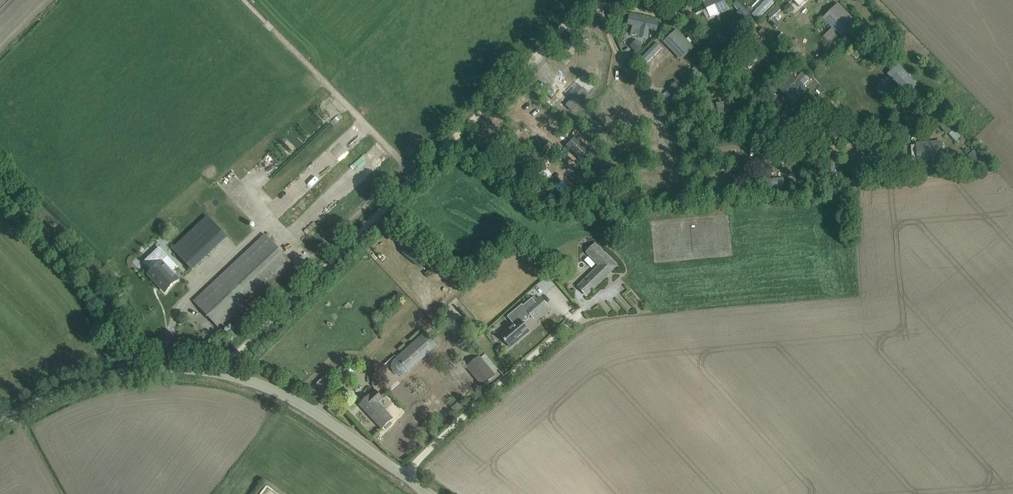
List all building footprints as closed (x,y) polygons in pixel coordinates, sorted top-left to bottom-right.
[(703,1),(706,8),(710,17),(719,13),(717,11),(725,7),(722,0),(702,0),(703,1)] [(752,5),(756,9),(765,1),(764,0),(757,0),(752,5)] [(758,19),(775,2),(773,0),(766,0),(753,14),(758,19)] [(789,3),(788,4),(787,3),(784,5),(785,7),(784,7),(788,13),(794,9),(789,3)] [(767,15),(777,26),(789,15),(779,4),(767,15)] [(833,9),(823,19),(824,21),(823,23),(826,26),(828,25),(842,40),(854,28),(847,20),(850,18),(839,6),(834,10),(833,9)] [(657,31),(658,23),(629,17),(627,25),(633,26),(631,35),(646,39),(648,29),(657,31)] [(674,50),(678,46),(686,56),(694,49),(677,30),(665,41),(674,50)] [(883,36),(875,43),(883,50),(890,42),(883,36)] [(853,48),(850,52),(856,59),(869,46),(862,39),(858,43),(855,40),(850,45),(853,48)] [(635,41),(630,46),(636,51),(641,46),(635,41)] [(795,41),(789,48),(799,59),(806,52),(795,41)] [(651,46),(640,56),(646,62),(657,52),(651,46)] [(823,49),(822,53),(825,56),(829,55),(830,51),(827,48),(823,49)] [(880,57),(875,62),(880,67),(888,59),(884,55),(881,58),(880,57)] [(901,86),(888,96),(896,105),(906,97),(915,86),(912,83),(898,66),(888,73),(894,81),(896,79),(901,86)] [(803,85),(793,75),(779,88),(787,97),(795,89),(797,91),(803,85)] [(617,87),(635,95),(639,86),(621,78),(617,87)] [(678,82),(670,90),(677,98),(686,89),(678,82)] [(924,103),(923,103),(925,100),(917,94),(915,97),(913,96),(905,108),(915,115),(924,103)] [(676,129),(671,133),(678,140),(682,136),(676,129)] [(721,144),(721,154),(737,154),(737,143),(721,144)] [(636,145),(630,151),(635,156),(641,150),(636,145)] [(916,147),(917,162),(942,160),(941,145),(916,147)] [(587,147),(579,156),(586,163),(594,155),(587,147)] [(974,152),(970,156),(974,161),(977,166),(982,162),(974,152)] [(833,159),(825,160),(827,182),(835,182),(834,168),(838,168),(837,164),(833,165),(833,159)] [(194,301),(222,331),(293,264),(265,234),(194,301)] [(585,279),(578,286),(587,295),(617,266),(610,259),(596,243),(589,251),(601,264),(599,265),(599,266),(585,279)] [(201,262),(184,244),(175,252),(192,271),(201,262)] [(409,246),(404,256),(422,266),(427,256),(409,246)] [(159,249),(144,263),(153,272),(149,275),(165,291),(178,279),(172,272),(175,269),(176,268),(159,249)] [(513,324),(500,334),(511,347),(529,331),(522,323),(524,321),(525,322),(530,318),(529,317),(531,316),(531,315),(532,315),(531,314),(527,309),(535,302),(537,300),(534,296),(532,298),(523,305),(522,304),(507,317),(513,324)] [(535,302),(527,309),(531,314),(535,311),(538,315),(540,313),(539,312),(547,305),(541,297),(537,300),(535,302)] [(402,374),(406,372),(437,344),(426,332),(394,360),(392,364),(392,369),(394,372),(398,374),(402,374)] [(482,386),(495,375),(479,356),(466,367),(466,368),(468,366),(484,384),(482,386)] [(324,378),(317,384),(323,391),(330,386),(324,378)] [(383,399),(376,391),(371,395),(370,394),(359,405),(382,429),(385,427),(386,429),(392,424),(390,422),(393,419),(378,403),(383,399)]
